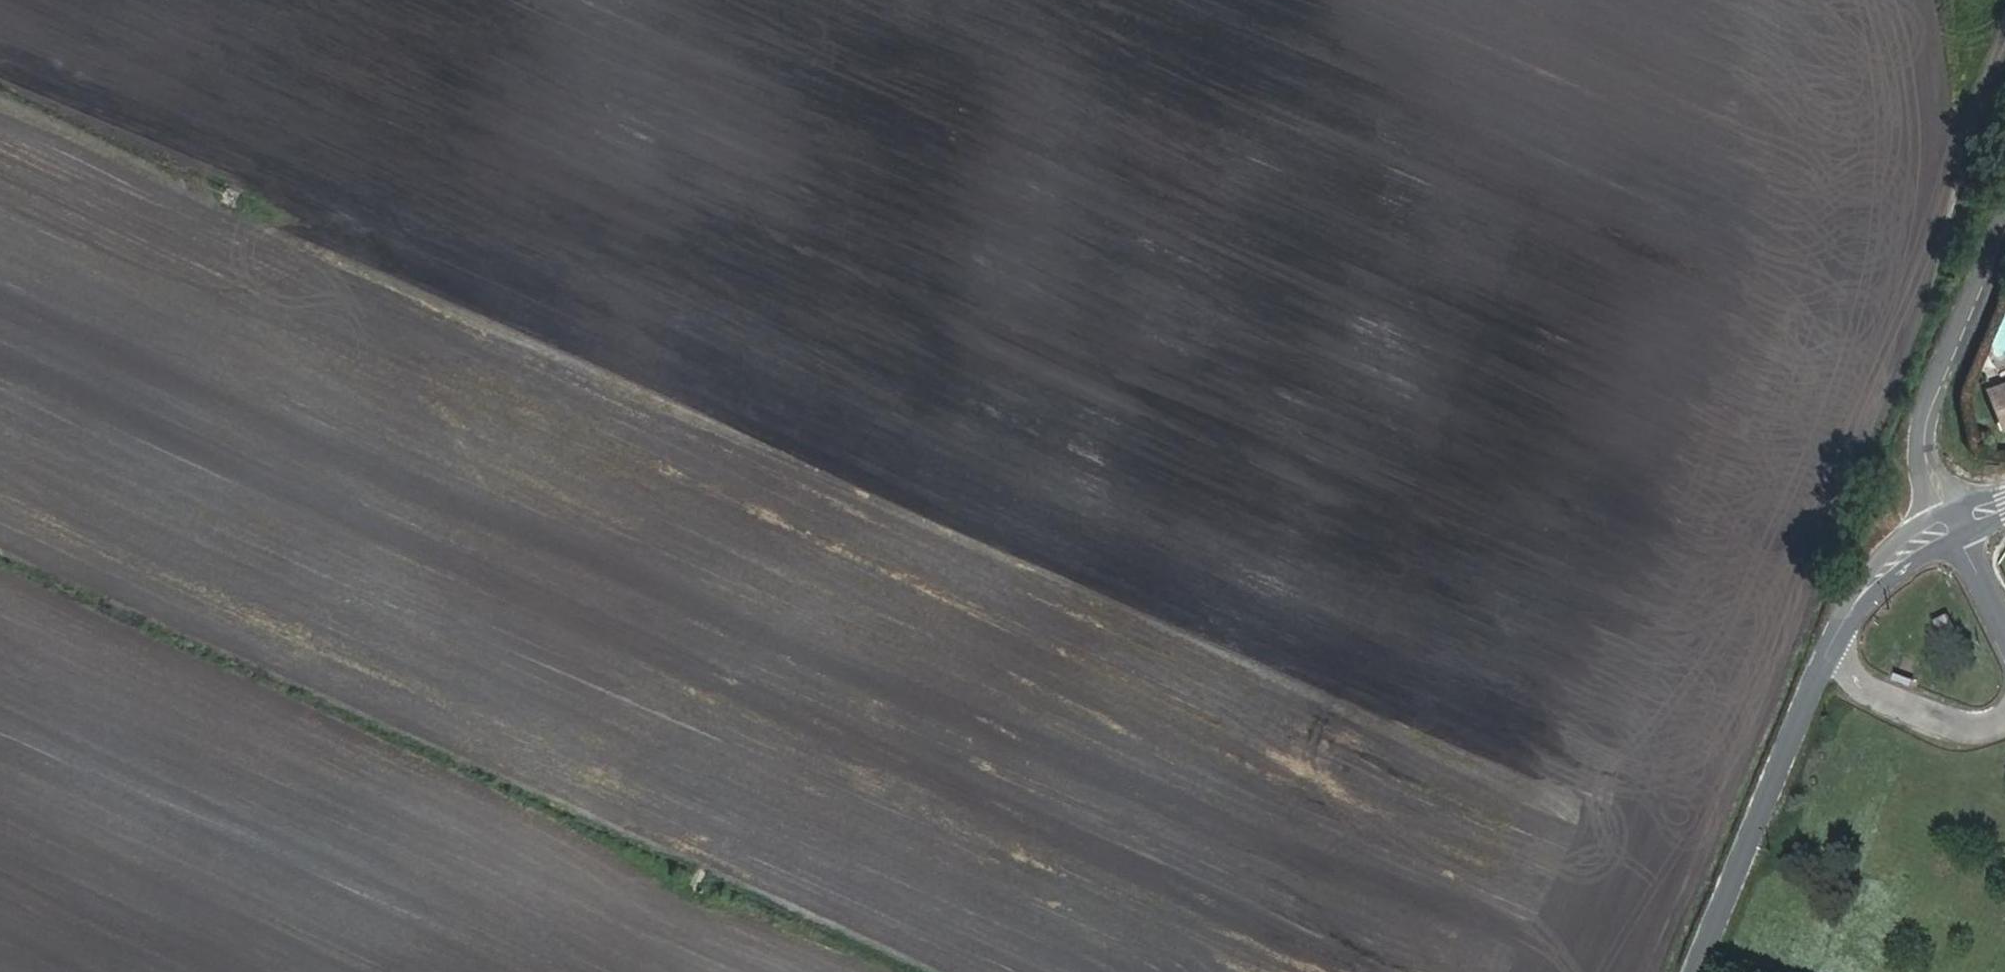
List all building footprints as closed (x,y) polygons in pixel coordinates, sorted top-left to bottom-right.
[(1990,392),(2004,428),(2004,386),(1990,392)]
